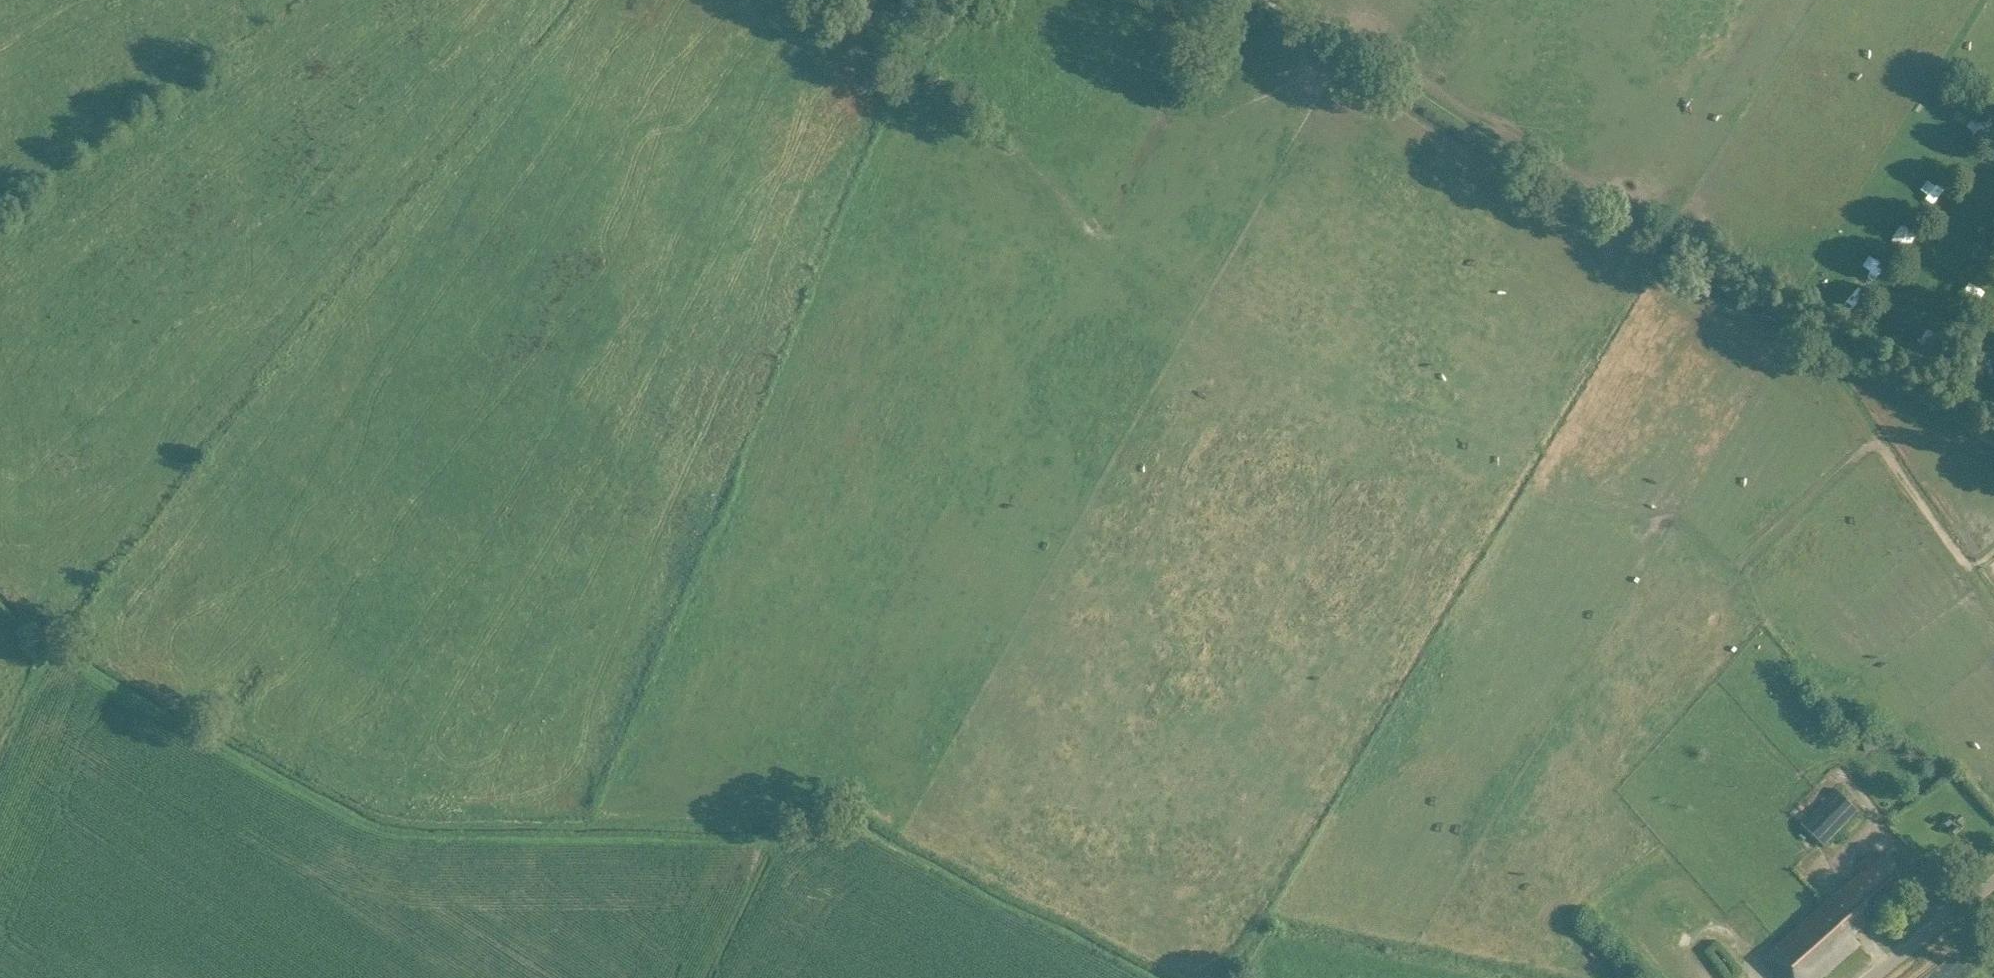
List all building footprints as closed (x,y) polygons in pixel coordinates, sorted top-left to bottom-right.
[(1836,788),(1801,824),(1824,846),(1859,810),(1836,788)] [(1795,934),(1765,960),(1781,977),(1828,977),(1863,949),(1851,935),(1908,886),(1878,851),(1856,870),(1862,877),(1795,934)]
